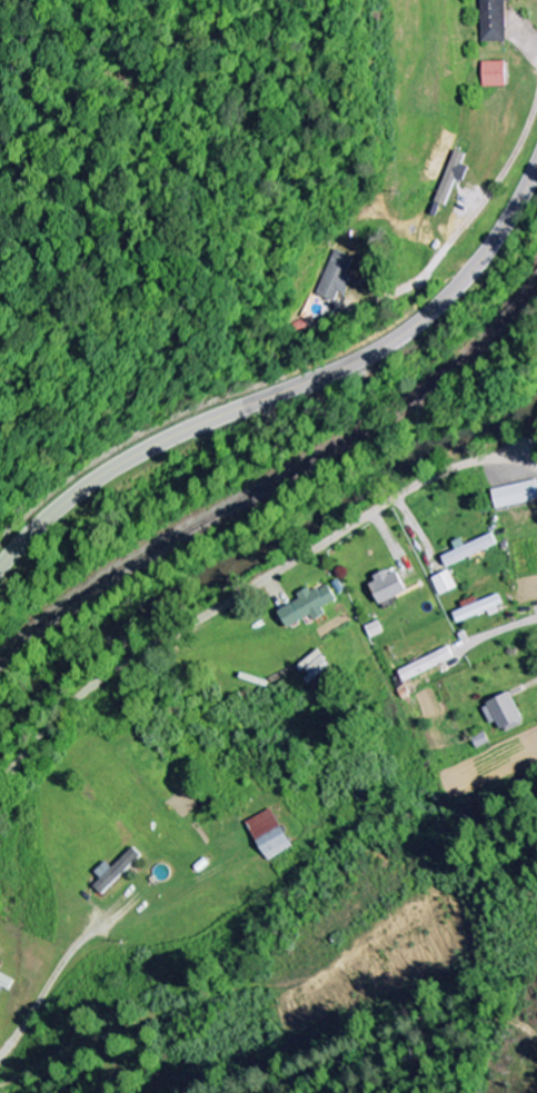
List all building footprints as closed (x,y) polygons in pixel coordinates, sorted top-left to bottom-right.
[(507,43),(507,3),(514,3),(514,0),(480,0),(481,44),(507,43)] [(483,63),(483,88),(508,89),(509,64),(483,63)] [(458,181),(467,183),(472,169),(465,166),(469,156),(457,152),(438,204),(449,208),(458,181)] [(356,279),(350,278),(356,258),(334,252),(320,298),(340,303),(342,294),(351,297),(356,279)] [(499,511),(536,503),(536,481),(494,491),(499,511)] [(467,546),(465,540),(456,543),(459,552),(445,557),(448,567),(499,547),(495,535),(467,546)] [(372,583),(383,606),(412,592),(400,569),(372,583)] [(434,579),(442,597),(460,590),(452,572),(434,579)] [(339,601),(329,583),(302,598),(303,600),(281,612),(291,629),(313,617),(316,622),(328,615),(325,609),(339,601)] [(459,624),(506,607),(502,595),(480,603),(478,598),(463,604),(465,610),(456,614),(459,624)] [(456,660),(452,649),(401,671),(406,682),(456,660)] [(300,665),(311,684),(334,670),(324,652),(300,665)] [(485,707),(494,726),(500,723),(504,731),(526,721),(513,694),(485,707)] [(250,822),(268,862),(295,850),(277,810),(250,822)] [(115,869),(108,863),(97,874),(104,880),(97,888),(106,896),(144,855),(136,848),(115,869)] [(9,995),(16,982),(0,973),(0,990),(9,995)]
